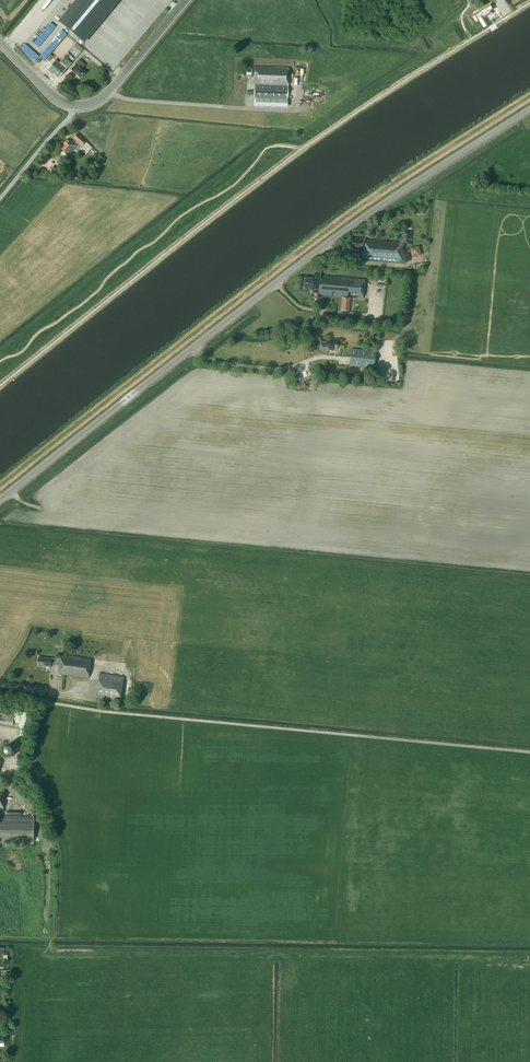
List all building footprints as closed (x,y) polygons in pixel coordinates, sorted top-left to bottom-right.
[(60,21),(84,42),(119,0),(77,0),(60,21)] [(486,7),(477,13),(479,18),(480,19),(481,20),(481,21),(491,15),(490,14),(489,13),(489,12),(486,7)] [(60,63),(66,69),(76,58),(70,52),(60,63)] [(66,69),(55,60),(48,68),(58,77),(66,69)] [(80,78),(85,72),(76,64),(71,70),(80,78)] [(255,77),(255,83),(254,106),(288,106),(289,68),(261,67),(261,68),(256,68),(256,67),(250,67),(250,69),(243,69),(243,77),(255,77)] [(86,142),(77,133),(73,138),(82,146),(89,152),(93,148),(86,142)] [(77,145),(70,140),(69,141),(67,139),(63,144),(65,145),(62,150),(66,153),(67,152),(69,154),(69,155),(77,145)] [(351,237),(351,247),(363,248),(362,258),(401,262),(403,243),(411,244),(412,231),(402,230),(401,242),(371,240),(364,239),(365,238),(351,237)] [(422,255),(420,246),(411,248),(413,257),(422,255)] [(350,297),(363,298),(365,279),(313,274),(313,278),(304,277),(303,289),(312,290),(312,292),(318,293),(318,294),(342,296),(350,297)] [(348,311),(349,298),(342,297),(341,310),(348,311)] [(332,348),(337,348),(338,342),(333,341),(332,342),(321,340),(320,349),(332,351),(332,348)] [(375,352),(351,349),(350,365),(374,368),(375,352)] [(88,678),(91,659),(64,655),(64,656),(60,656),(60,659),(52,658),(51,658),(38,657),(37,666),(50,667),(51,664),(59,665),(58,675),(88,678)] [(96,697),(120,701),(124,676),(100,672),(96,697)] [(15,713),(0,711),(0,723),(13,725),(15,713)] [(0,816),(0,842),(33,843),(34,817),(0,816)]
